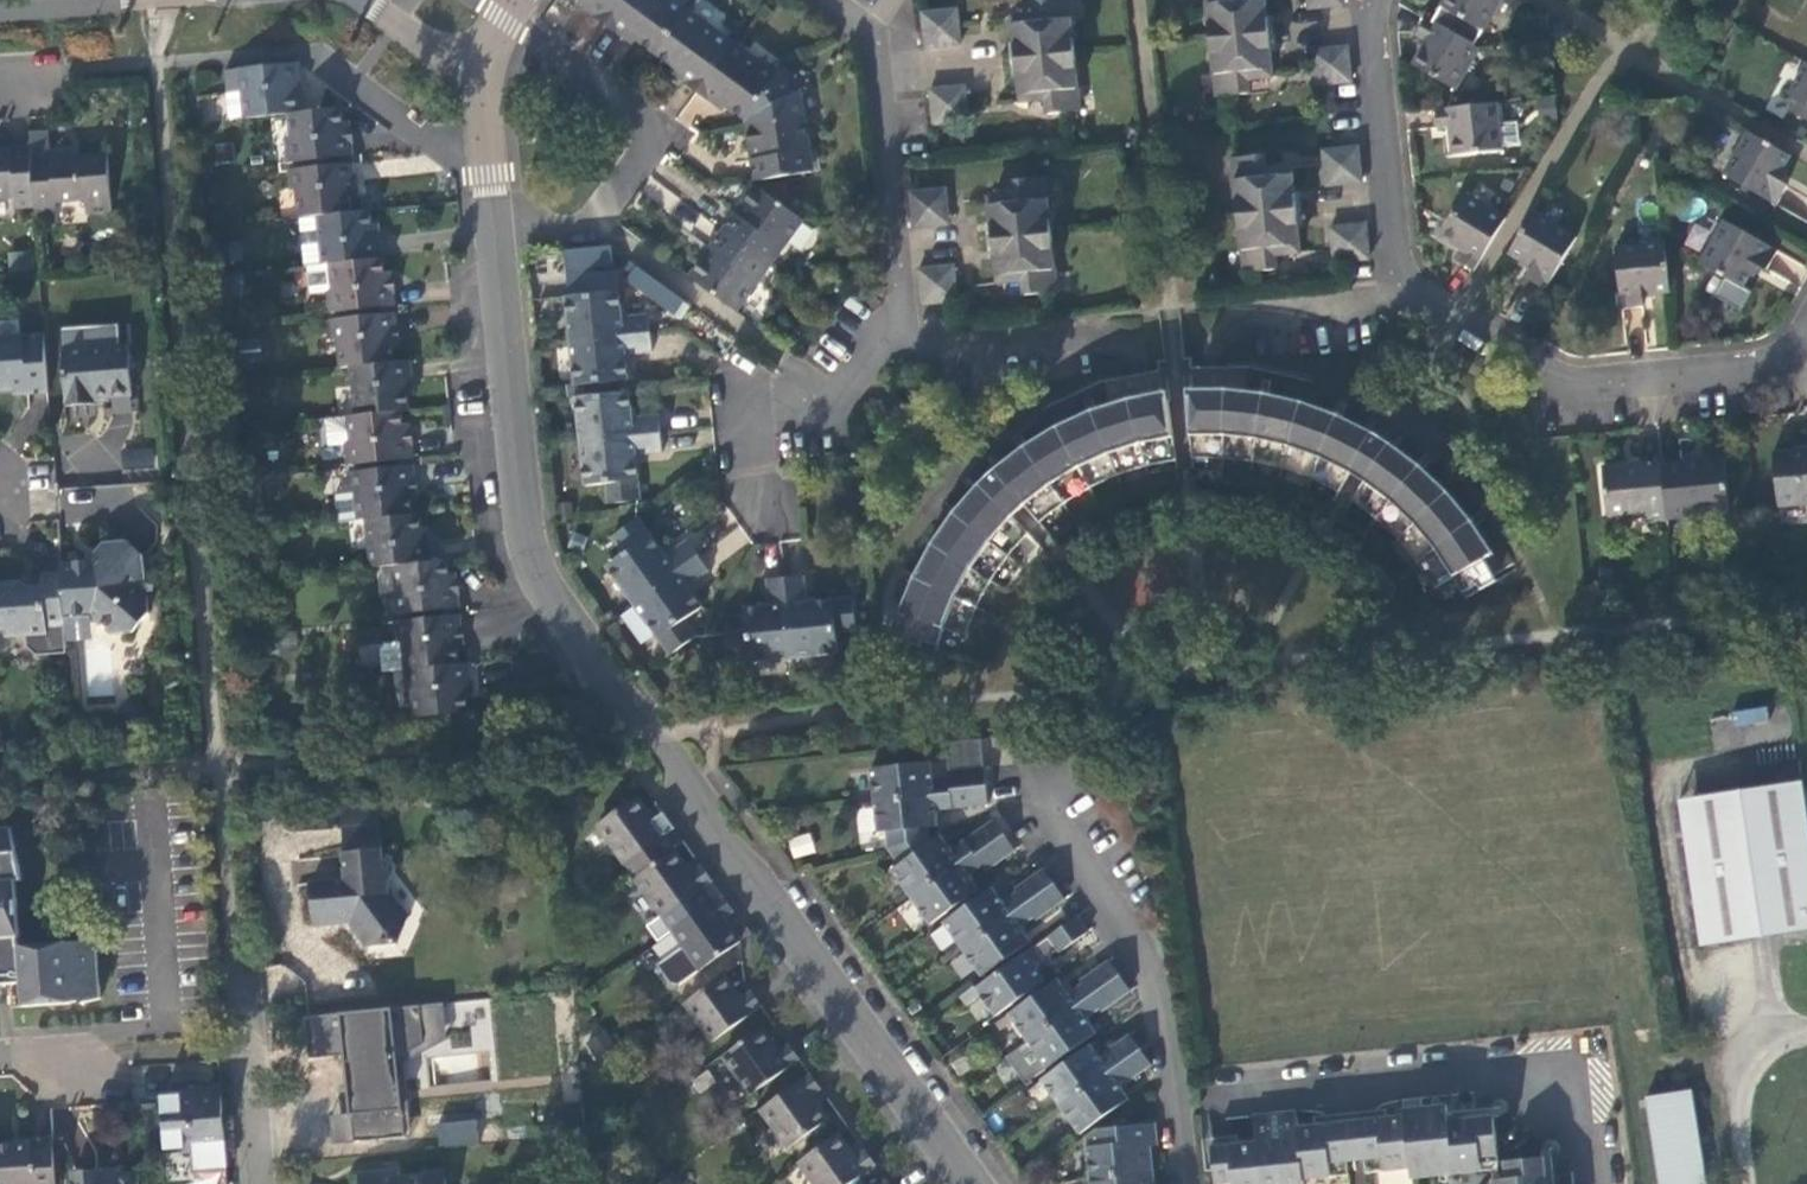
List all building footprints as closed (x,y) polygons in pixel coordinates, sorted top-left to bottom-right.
[(607,26),(626,0),(580,0),(581,1),(596,12),(593,16),(607,26)] [(657,56),(689,12),(673,0),(626,0),(607,26),(623,38),(626,34),(636,41),(657,56)] [(1068,0),(1063,0),(1034,3),(1036,24),(1012,27),(1014,44),(1018,79),(1020,99),(1043,96),(1045,117),(1080,114),(1068,0)] [(1217,99),(1252,96),(1250,76),(1275,73),(1273,58),(1269,19),(1268,2),(1243,4),(1243,0),(1208,0),(1217,99)] [(1344,0),(1309,0),(1310,12),(1345,9),(1344,0)] [(1482,34),(1500,0),(1445,0),(1439,9),(1431,25),(1473,49),(1482,34)] [(955,11),(919,14),(923,50),(959,46),(955,11)] [(684,83),(698,94),(734,45),(689,12),(657,56),(673,68),(687,79),(684,83)] [(1454,92),(1477,51),(1473,49),(1431,25),(1424,21),(1415,39),(1428,46),(1425,52),(1420,54),(1412,70),(1454,92)] [(725,106),(746,122),(779,78),(734,45),(698,94),(712,104),(715,99),(725,106)] [(1317,88),(1328,87),(1328,86),(1352,83),(1349,50),(1314,53),(1317,88)] [(1806,65),(1788,98),(1797,103),(1791,114),(1806,123),(1806,66),(1806,65)] [(244,122),(247,121),(286,118),(296,117),(295,99),(294,87),(299,87),(298,68),(239,73),(241,95),(226,96),(228,122),(244,121),(244,122)] [(750,148),(756,183),(757,185),(814,176),(800,92),(787,72),(779,78),(746,122),(747,127),(750,148)] [(222,75),(224,96),(226,96),(241,95),(239,73),(222,75)] [(964,90),(927,93),(931,127),(967,124),(964,90)] [(1497,148),(1492,107),(1433,112),(1436,131),(1449,130),(1450,137),(1448,142),(1449,158),(1497,153),(1497,148)] [(283,145),(286,167),(353,160),(350,139),(342,140),(341,126),(340,113),(296,117),(286,118),(289,145),(283,145)] [(1172,123),(1162,124),(1163,136),(1173,135),(1172,123)] [(1127,127),(1128,140),(1142,138),(1141,126),(1127,127)] [(1495,128),(1497,148),(1514,146),(1512,126),(1495,128)] [(56,128),(36,129),(37,144),(38,156),(58,154),(57,149),(56,128)] [(1780,173),(1789,157),(1746,133),(1722,177),(1775,207),(1787,186),(1776,180),(1780,173)] [(41,202),(38,156),(37,144),(6,146),(0,146),(0,195),(22,193),(22,204),(41,202)] [(58,154),(38,156),(41,202),(42,218),(64,216),(63,198),(93,196),(94,211),(119,209),(115,151),(90,153),(81,154),(81,147),(57,149),(58,154)] [(1359,150),(1325,153),(1329,190),(1363,187),(1359,150)] [(1233,163),(1244,276),(1279,273),(1278,252),(1302,250),(1301,232),(1297,195),(1296,178),(1271,180),(1269,159),(1233,163)] [(294,193),(297,222),(350,217),(349,202),(348,189),(356,188),(354,168),(287,174),(289,193),(294,193)] [(1058,294),(1044,177),(1012,179),(1014,193),(981,198),(983,222),(988,265),(991,285),(1016,282),(1019,298),(1058,294)] [(944,186),(906,191),(911,229),(949,225),(944,186)] [(742,210),(725,234),(771,267),(804,222),(757,190),(742,210)] [(1458,264),(1474,274),(1505,221),(1466,198),(1441,239),(1449,245),(1457,249),(1458,246),(1466,251),(1458,264)] [(1206,214),(1192,216),(1193,230),(1208,230),(1206,214)] [(369,231),(368,215),(350,217),(297,222),(301,269),(305,269),(328,266),(381,261),(379,241),(370,242),(369,231)] [(1576,240),(1533,216),(1508,258),(1521,266),(1532,272),(1525,283),(1544,294),(1576,240)] [(1115,238),(1131,237),(1129,221),(1113,222),(1115,238)] [(1777,253),(1723,223),(1699,267),(1741,290),(1748,277),(1755,266),(1766,272),(1777,253)] [(1336,268),(1345,267),(1345,265),(1371,263),(1368,227),(1333,231),(1336,268)] [(725,234),(691,279),(738,314),(771,267),(725,234)] [(1651,297),(1671,295),(1665,245),(1615,251),(1621,312),(1644,310),(1643,298),(1651,297)] [(327,295),(329,316),(395,310),(393,291),(385,291),(384,276),(382,261),(381,261),(328,266),(305,269),(308,297),(327,295)] [(916,267),(919,305),(956,302),(953,264),(916,267)] [(675,314),(685,298),(633,266),(623,281),(675,314)] [(570,299),(574,343),(653,336),(651,316),(624,319),(623,306),(620,273),(588,277),(590,297),(570,299)] [(336,344),(338,371),(348,370),(391,365),(390,349),(389,340),(397,339),(395,318),(330,324),(332,345),(336,344)] [(53,389),(50,333),(0,336),(0,385),(13,384),(32,383),(33,391),(53,389)] [(655,355),(653,336),(574,343),(579,389),(586,388),(622,384),(631,383),(629,367),(628,357),(655,355)] [(136,344),(71,349),(75,403),(87,403),(102,402),(102,394),(139,392),(136,344)] [(257,344),(240,345),(242,367),(259,365),(257,344)] [(348,370),(353,419),(399,414),(407,414),(406,397),(405,385),(413,385),(411,363),(391,365),(348,370)] [(622,389),(623,396),(633,394),(640,394),(639,387),(622,389)] [(588,399),(587,393),(568,395),(569,401),(580,400),(588,399)] [(633,408),(633,394),(623,396),(588,399),(580,400),(585,444),(663,436),(661,416),(634,419),(633,408)] [(1338,495),(1374,436),(1372,435),(1351,426),(1338,421),(1327,417),(1304,409),(1280,402),(1277,402),(1258,398),(1235,396),(1219,394),(1208,394),(1186,394),(1187,402),(1194,462),(1206,462),(1222,464),(1244,467),(1268,472),(1292,479),(1320,489),(1337,497),(1338,495)] [(1156,468),(1177,464),(1171,395),(1144,401),(1139,402),(1114,409),(1085,419),(1080,422),(1055,433),(1027,450),(1025,451),(995,473),(994,475),(1043,525),(1057,514),(1075,502),(1097,490),(1119,480),(1136,473),(1156,468)] [(344,446),(346,470),(412,462),(410,442),(402,443),(401,430),(399,414),(353,419),(321,422),(324,448),(344,446)] [(665,455),(663,436),(585,444),(589,489),(610,486),(611,505),(642,502),(640,481),(638,458),(665,455)] [(1374,436),(1338,495),(1344,499),(1352,504),(1389,446),(1380,440),(1374,436)] [(121,450),(123,472),(155,468),(153,446),(121,450)] [(1389,446),(1352,504),(1364,515),(1382,532),(1399,549),(1408,559),(1424,579),(1433,592),(1451,584),(1462,603),(1493,587),(1483,567),(1493,561),(1487,551),(1476,533),(1467,522),(1457,509),(1440,490),(1419,470),(1417,468),(1402,456),(1390,447),(1389,446)] [(1803,455),(1774,458),(1779,500),(1806,497),(1806,455),(1803,455)] [(1694,465),(1663,468),(1668,521),(1730,515),(1724,462),(1694,465)] [(1647,525),(1668,523),(1668,521),(1663,468),(1662,463),(1631,466),(1602,469),(1607,521),(1646,517),(1647,525)] [(328,497),(331,526),(364,523),(409,518),(408,503),(407,492),(415,492),(413,469),(346,476),(348,495),(328,497)] [(1043,525),(994,475),(985,482),(979,487),(1030,536),(1037,530),(1043,525)] [(1022,544),(1030,536),(979,487),(968,499),(960,507),(949,522),(945,526),(933,545),(920,567),(914,579),(907,594),(897,618),(909,623),(902,646),(934,656),(941,635),(963,642),(970,627),(975,616),(983,599),(993,585),(1003,569),(1014,554),(1022,544)] [(364,523),(370,570),(393,568),(430,564),(428,545),(419,546),(418,533),(417,518),(409,518),(364,523)] [(609,568),(635,604),(699,559),(687,542),(666,556),(652,538),(640,521),(614,539),(625,555),(609,568)] [(79,561),(65,563),(66,570),(68,610),(99,609),(123,628),(140,627),(154,609),(153,588),(143,579),(153,567),(151,547),(133,531),(119,533),(95,558),(93,556),(79,557),(79,561)] [(710,574),(699,559),(635,604),(672,655),(698,637),(686,620),(703,608),(695,597),(689,589),(710,574)] [(386,600),(388,619),(459,611),(457,592),(450,592),(448,579),(447,562),(430,564),(393,568),(397,599),(386,600)] [(12,632),(32,631),(33,643),(43,652),(71,649),(70,636),(70,634),(68,610),(66,570),(46,571),(46,582),(30,584),(20,577),(0,578),(0,626),(12,625),(12,632)] [(807,577),(788,579),(797,659),(840,654),(838,632),(857,630),(854,600),(823,603),(810,604),(807,577)] [(731,665),(797,659),(788,579),(768,581),(771,609),(756,610),(746,611),(748,634),(728,636),(731,665)] [(68,610),(70,634),(70,636),(100,633),(99,609),(68,610)] [(374,653),(376,676),(404,673),(457,668),(456,652),(455,641),(462,640),(460,618),(393,625),(396,650),(383,651),(383,649),(374,653)] [(295,636),(287,637),(289,654),(297,653),(295,636)] [(287,637),(269,639),(270,655),(289,654),(287,637)] [(412,694),(414,720),(465,715),(464,701),(463,691),(471,690),(469,667),(457,668),(404,673),(406,695),(412,694)] [(136,695),(124,707),(143,725),(154,713),(136,695)] [(1733,724),(1768,723),(1767,708),(1732,710),(1733,724)] [(872,762),(876,798),(951,791),(951,786),(986,783),(984,763),(950,766),(950,775),(940,776),(930,771),(929,764),(929,757),(872,762)] [(1803,811),(1799,782),(1674,800),(1680,829),(1803,811)] [(890,828),(891,846),(919,843),(929,835),(929,825),(940,824),(940,815),(940,804),(988,799),(986,783),(951,786),(951,791),(876,798),(879,828),(890,828)] [(668,833),(677,826),(666,811),(654,820),(650,814),(651,810),(640,795),(601,823),(638,877),(679,848),(668,833)] [(1680,829),(1696,948),(1716,945),(1806,932),(1806,836),(1803,811),(1680,829)] [(348,817),(350,841),(387,837),(385,814),(348,817)] [(892,868),(912,895),(975,849),(979,853),(1005,834),(994,819),(958,845),(949,844),(945,839),(942,834),(933,840),(900,863),(892,868)] [(0,828),(0,985),(25,983),(27,1006),(85,1002),(103,996),(98,941),(73,943),(73,940),(23,944),(18,880),(26,879),(13,827),(0,828)] [(809,832),(786,838),(792,858),(815,852),(809,832)] [(912,895),(930,921),(980,887),(976,882),(973,879),(974,868),(983,863),(987,867),(1015,847),(1005,834),(979,853),(975,849),(912,895)] [(919,843),(891,846),(890,852),(900,863),(933,840),(929,835),(919,843)] [(353,914),(369,939),(401,936),(395,928),(401,912),(411,911),(413,907),(396,883),(389,881),(402,855),(388,852),(387,837),(350,841),(348,841),(351,870),(315,874),(317,894),(319,918),(353,914)] [(690,864),(679,848),(638,877),(666,914),(651,925),(662,940),(677,930),(716,902),(705,887),(715,880),(705,866),(693,875),(689,869),(690,864)] [(944,920),(963,947),(1055,881),(1045,867),(1017,887),(1016,889),(1018,891),(1009,897),(1001,896),(997,889),(993,885),(944,920)] [(963,947),(983,974),(1033,938),(1030,935),(1027,932),(1028,921),(1036,915),(1038,917),(1066,897),(1055,881),(963,947)] [(724,919),(736,910),(725,895),(716,902),(677,930),(687,944),(661,963),(674,982),(682,982),(743,938),(736,929),(733,925),(727,925),(724,919)] [(1078,913),(978,986),(998,1011),(1059,969),(1054,962),(1055,953),(1061,949),(1062,951),(1090,931),(1078,913)] [(1011,1012),(1029,1038),(1120,973),(1110,958),(1082,978),(1084,981),(1075,987),(1067,987),(1062,981),(1059,977),(1011,1012)] [(1036,1073),(1098,1030),(1094,1024),(1090,1020),(1091,1014),(1102,1007),(1104,1009),(1132,989),(1120,973),(1029,1038),(1008,1053),(1024,1076),(1031,1071),(1035,1072),(1036,1073)] [(732,981),(727,974),(687,1002),(715,1039),(764,1004),(753,989),(739,999),(736,994),(737,989),(732,981)] [(355,1097),(407,1091),(400,1013),(347,1019),(351,1057),(355,1097)] [(753,1092),(802,1057),(790,1041),(777,1051),(773,1046),(774,1041),(768,1033),(764,1027),(726,1055),(753,1092)] [(1044,1077),(1063,1103),(1143,1046),(1133,1032),(1110,1049),(1108,1054),(1100,1053),(1096,1046),(1093,1042),(1044,1077)] [(1134,1082),(1156,1066),(1156,1063),(1143,1046),(1063,1103),(1082,1131),(1083,1130),(1132,1095),(1129,1092),(1127,1090),(1128,1081),(1134,1082)] [(810,1099),(824,1088),(812,1072),(763,1107),(792,1146),(830,1119),(824,1110),(820,1105),(815,1105),(810,1099)] [(167,1150),(229,1145),(225,1085),(196,1088),(197,1099),(189,1099),(187,1095),(164,1096),(165,1114),(167,1150)] [(1674,1093),(1689,1183),(1707,1183),(1692,1090),(1674,1093)] [(1674,1093),(1642,1098),(1656,1183),(1689,1183),(1674,1093)] [(557,1101),(559,1126),(588,1122),(586,1098),(557,1101)] [(1543,1161),(1497,1165),(1493,1118),(1470,1120),(1448,1122),(1447,1107),(1434,1108),(1423,1109),(1422,1099),(1404,1101),(1406,1116),(1374,1119),(1361,1121),(1364,1156),(1368,1156),(1370,1172),(1414,1167),(1435,1165),(1436,1176),(1493,1171),(1494,1183),(1545,1183),(1543,1161)] [(1343,1122),(1329,1123),(1308,1125),(1299,1126),(1297,1111),(1278,1113),(1279,1123),(1254,1125),(1255,1142),(1245,1143),(1227,1144),(1214,1146),(1217,1183),(1283,1183),(1283,1181),(1304,1180),(1348,1175),(1347,1162),(1343,1122)] [(1253,1115),(1254,1125),(1279,1123),(1278,1113),(1270,1114),(1253,1115)] [(476,1118),(437,1122),(440,1147),(478,1144),(476,1118)] [(1156,1120),(1114,1125),(1101,1126),(1087,1135),(1091,1175),(1156,1168),(1154,1156),(1153,1145),(1159,1145),(1156,1120)] [(1354,1121),(1343,1122),(1347,1162),(1358,1160),(1358,1156),(1364,1156),(1361,1121),(1354,1121)] [(840,1133),(801,1161),(818,1183),(851,1183),(878,1165),(867,1150),(854,1160),(850,1153),(850,1147),(845,1141),(840,1133)] [(55,1137),(34,1138),(34,1142),(20,1143),(0,1145),(0,1167),(1,1183),(58,1183),(55,1137)] [(447,1162),(391,1167),(390,1158),(360,1161),(362,1183),(449,1183),(447,1162)] [(1415,1178),(1436,1176),(1435,1165),(1414,1167),(1415,1178)] [(1156,1168),(1091,1175),(1092,1183),(1157,1183),(1156,1168)] [(141,1174),(116,1176),(103,1177),(103,1171),(77,1173),(78,1183),(141,1183),(141,1174)]
